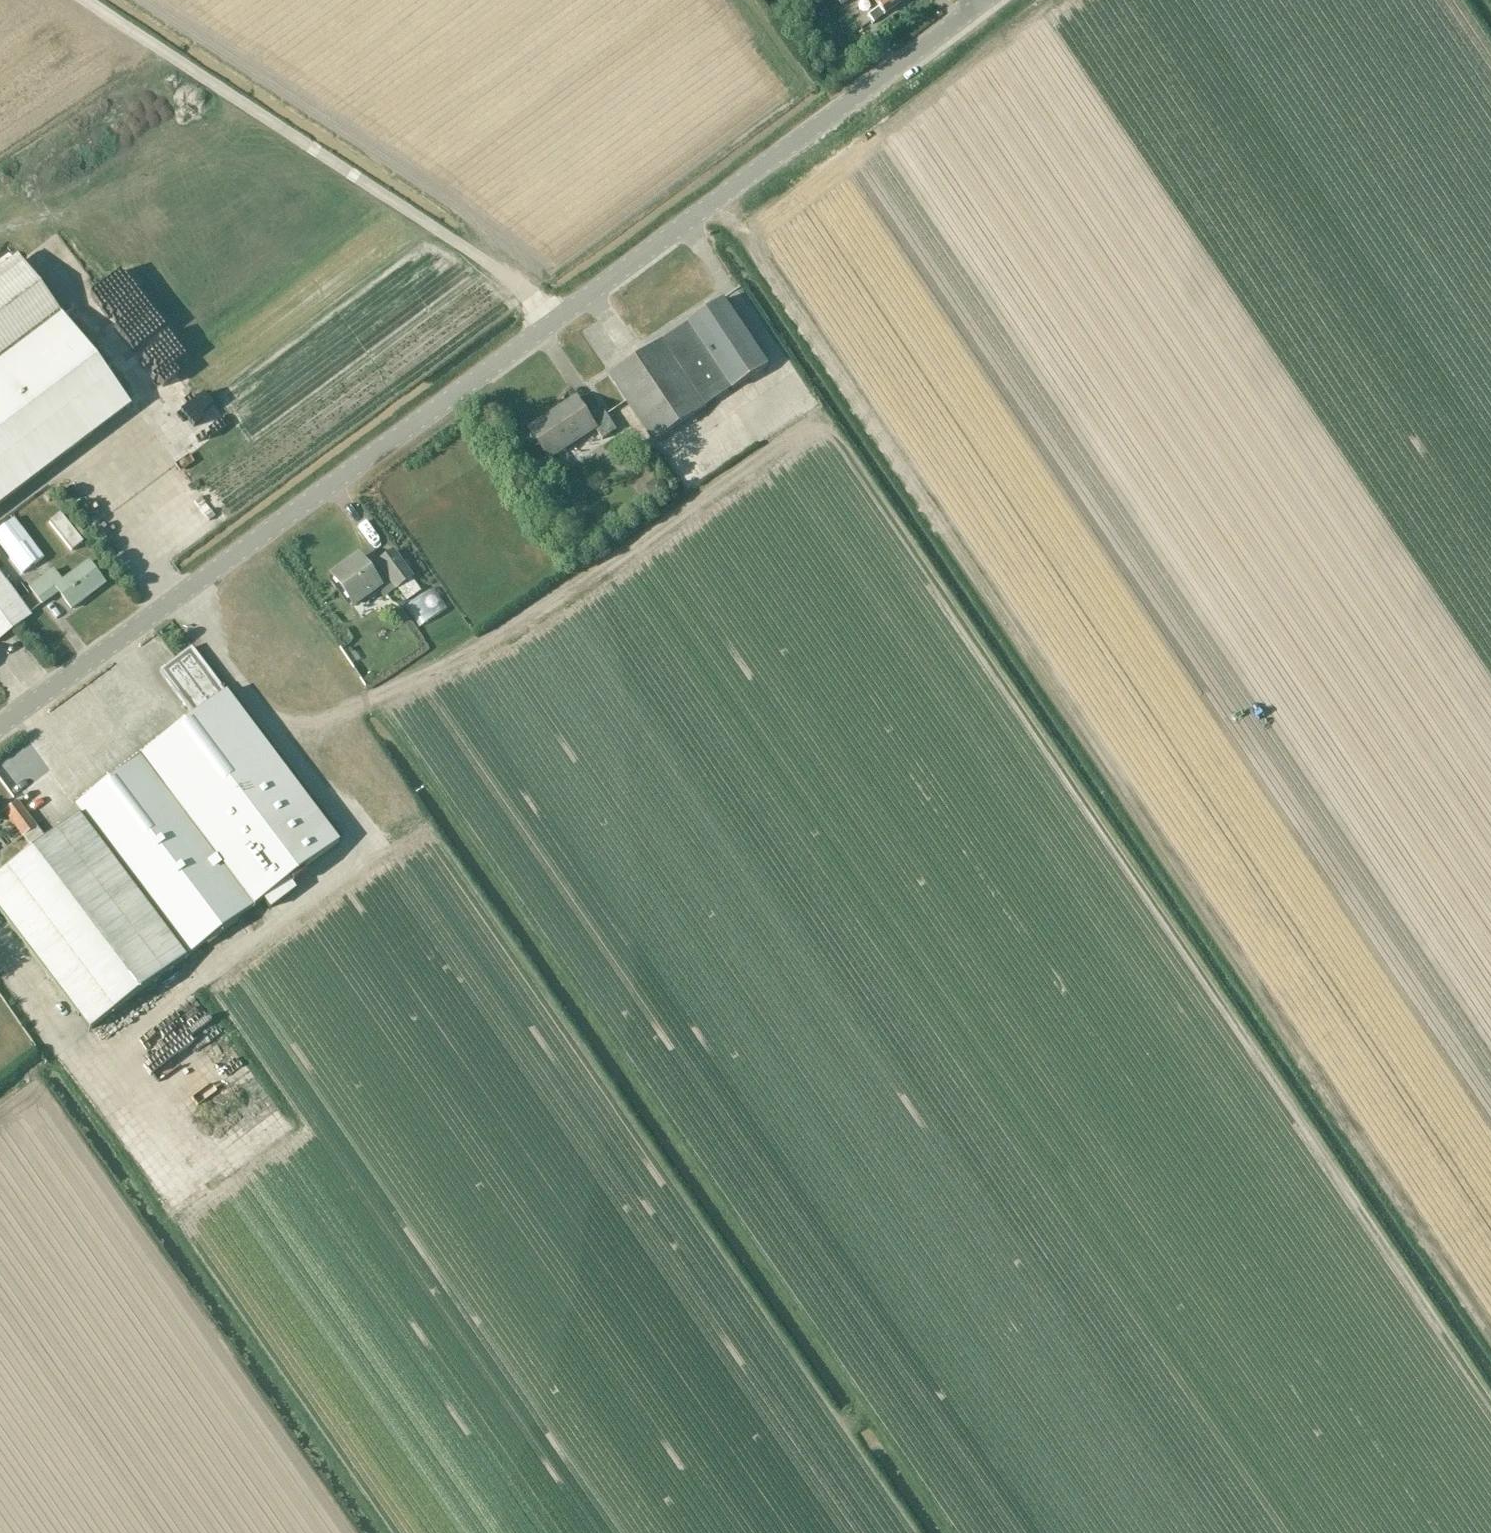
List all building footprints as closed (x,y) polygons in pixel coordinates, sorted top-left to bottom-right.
[(880,7),(886,16),(905,2),(904,0),(874,0),(880,7)] [(29,472),(129,406),(19,261),(0,275),(0,494),(29,472)] [(770,366),(725,299),(609,376),(654,443),(770,366)] [(587,413),(577,398),(530,429),(551,461),(597,430),(603,440),(618,430),(601,405),(587,413)] [(0,531),(0,545),(22,574),(44,559),(14,520),(0,531)] [(387,598),(412,580),(392,553),(377,564),(382,570),(372,576),(359,558),(331,578),(354,609),(381,590),(387,598)] [(105,585),(88,562),(62,582),(53,570),(29,589),(32,594),(21,602),(0,574),(0,640),(32,617),(29,613),(59,593),(72,610),(105,585)] [(32,852),(0,876),(0,915),(89,1032),(264,900),(288,882),(340,843),(224,694),(192,648),(160,673),(193,717),(71,811),(77,818),(47,840),(32,852)] [(18,801),(3,813),(32,852),(47,840),(37,828),(37,827),(18,801)] [(288,882),(264,900),(271,908),(295,890),(288,882)]
